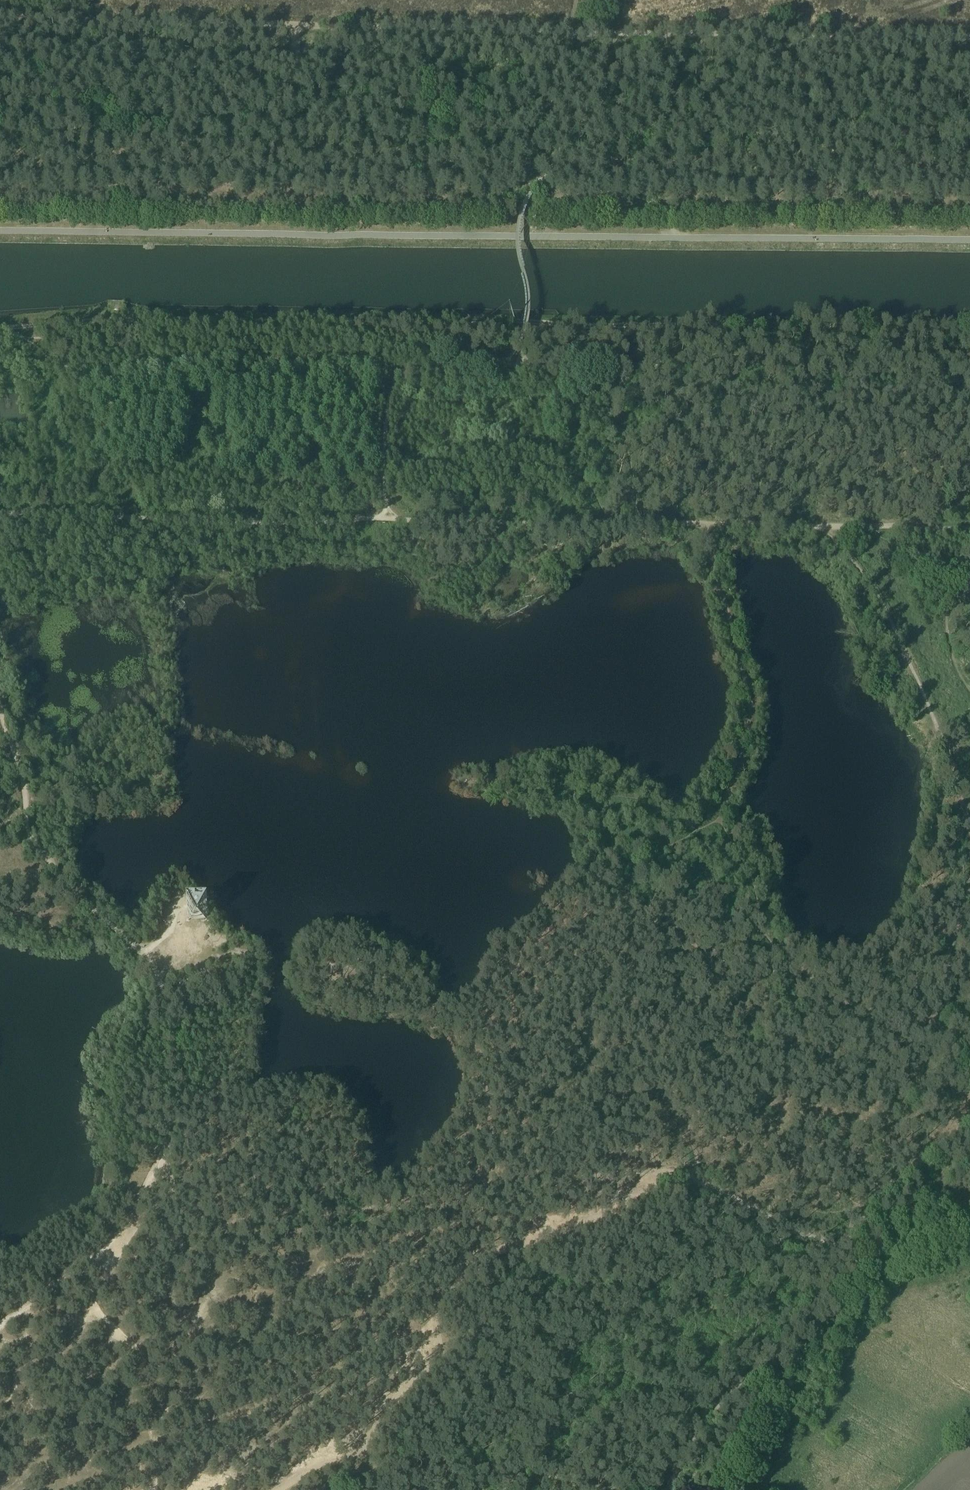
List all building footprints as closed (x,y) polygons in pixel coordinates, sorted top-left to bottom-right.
[(124,299),(107,299),(107,308),(107,309),(124,308),(124,299)] [(209,909),(188,909),(191,915),(197,926),(209,909)]
